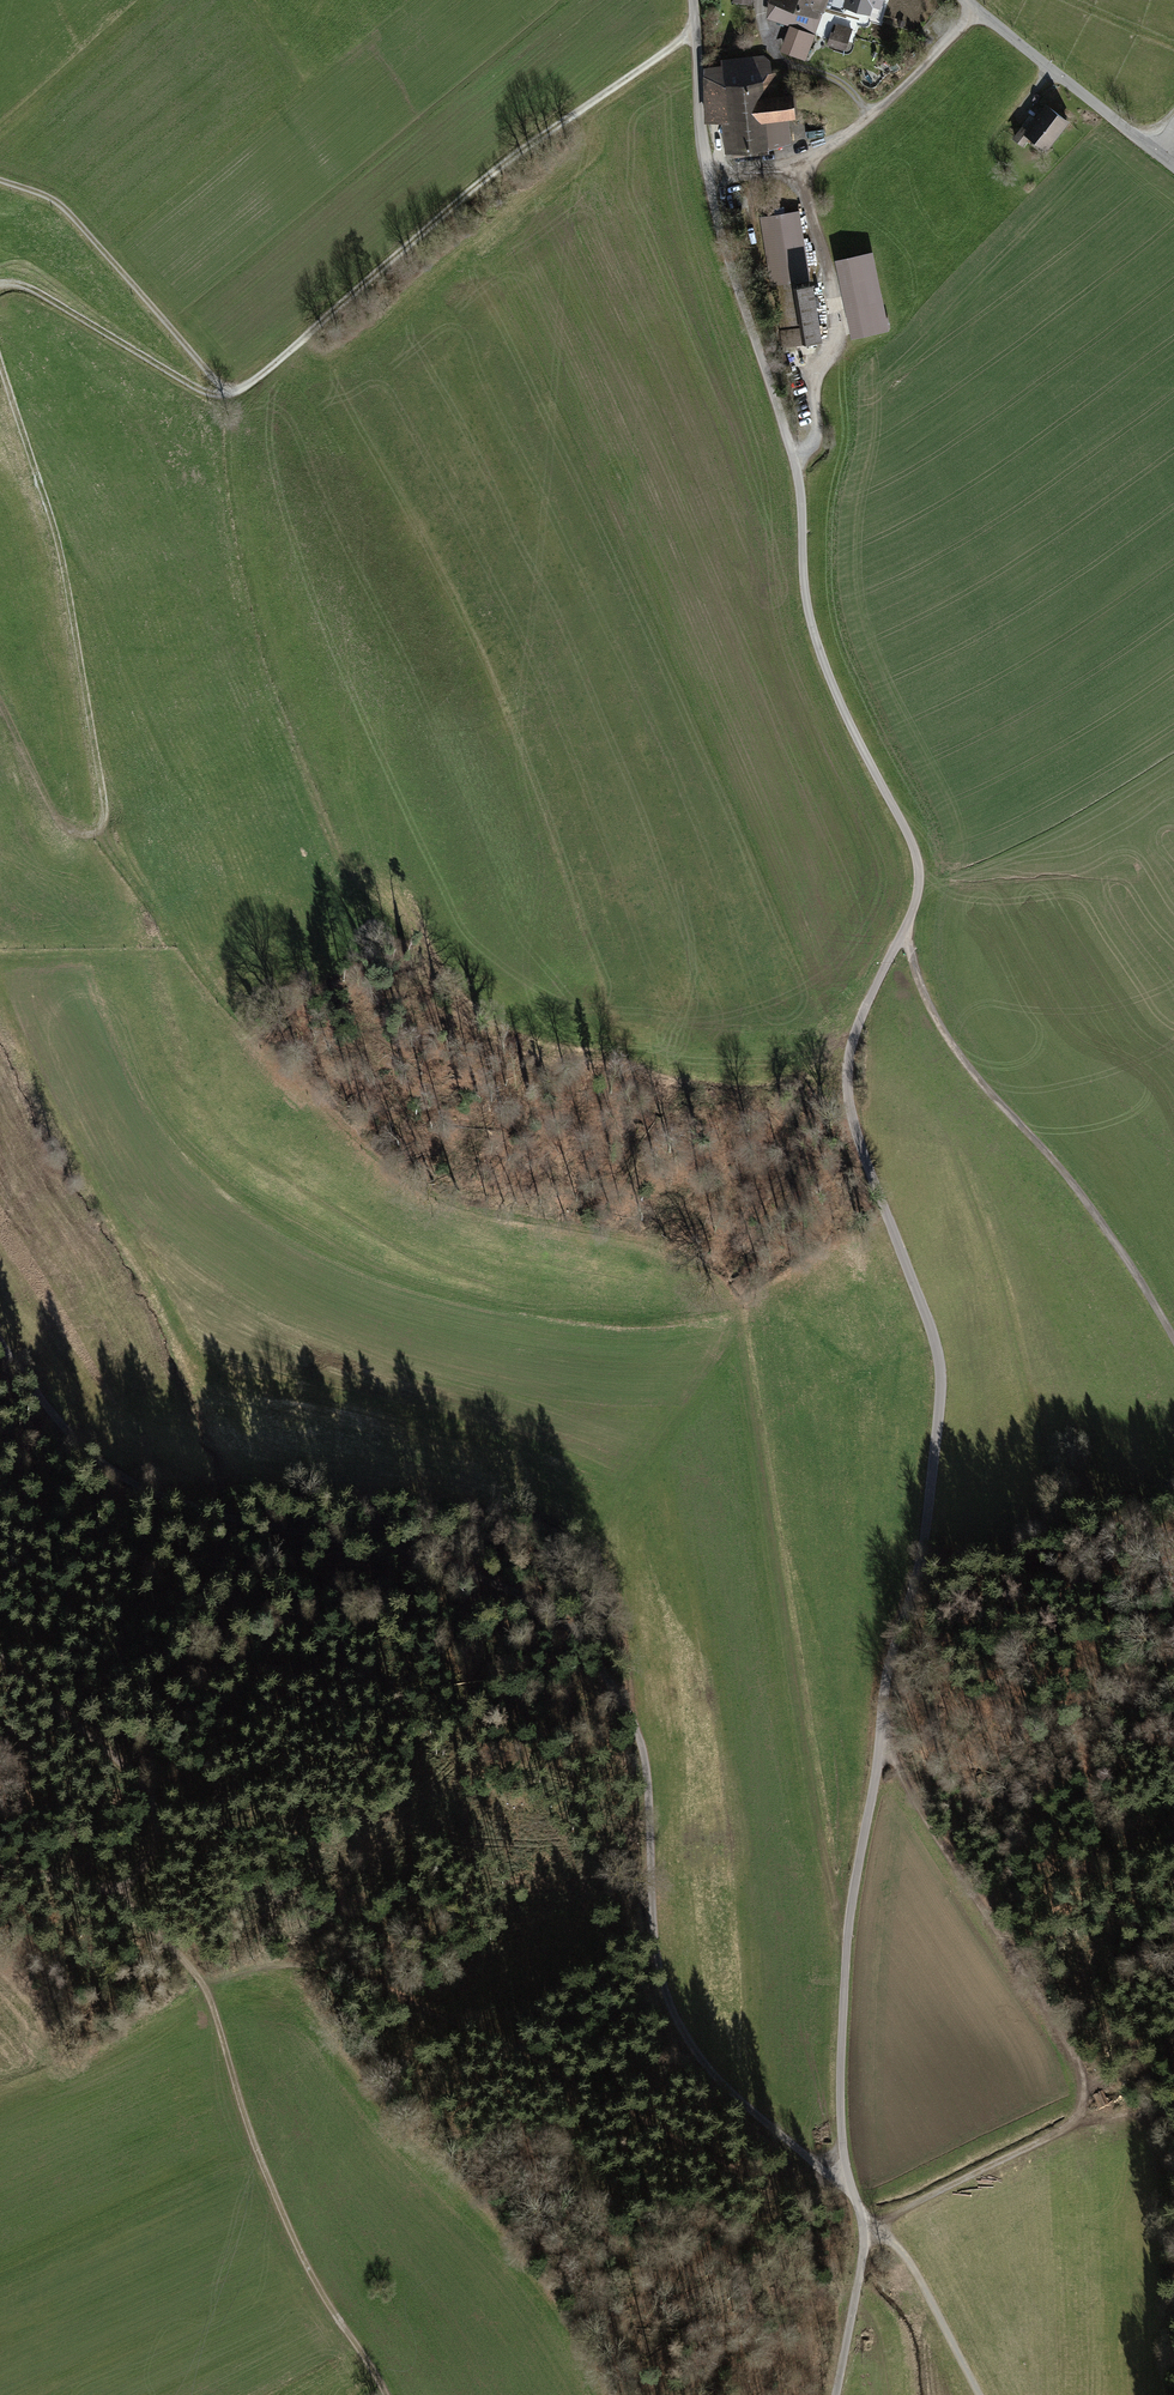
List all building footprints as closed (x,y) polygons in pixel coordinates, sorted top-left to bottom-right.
[(777,0),(773,0),(769,13),(792,20),(792,19),(796,21),(799,22),(803,9),(777,0)] [(803,9),(817,13),(821,0),(777,0),(803,9)] [(849,11),(872,18),(878,0),(852,0),(849,11)] [(817,13),(803,9),(799,22),(796,21),(787,49),(808,56),(815,34),(814,34),(821,15),(817,14),(817,13)] [(851,30),(837,25),(834,37),(848,41),(851,30)] [(724,69),(705,71),(706,120),(729,119),(734,159),(750,157),(749,147),(768,145),(765,114),(785,112),(793,112),(792,98),(763,101),(760,66),(743,67),(742,59),(724,60),(724,69)] [(1047,105),(1026,131),(1046,146),(1067,120),(1047,105)] [(765,114),(768,145),(788,141),(785,112),(765,114)] [(799,212),(761,217),(772,285),(775,285),(782,328),(803,325),(805,339),(818,337),(799,212)] [(839,260),(854,333),(886,327),(871,254),(839,260)]
